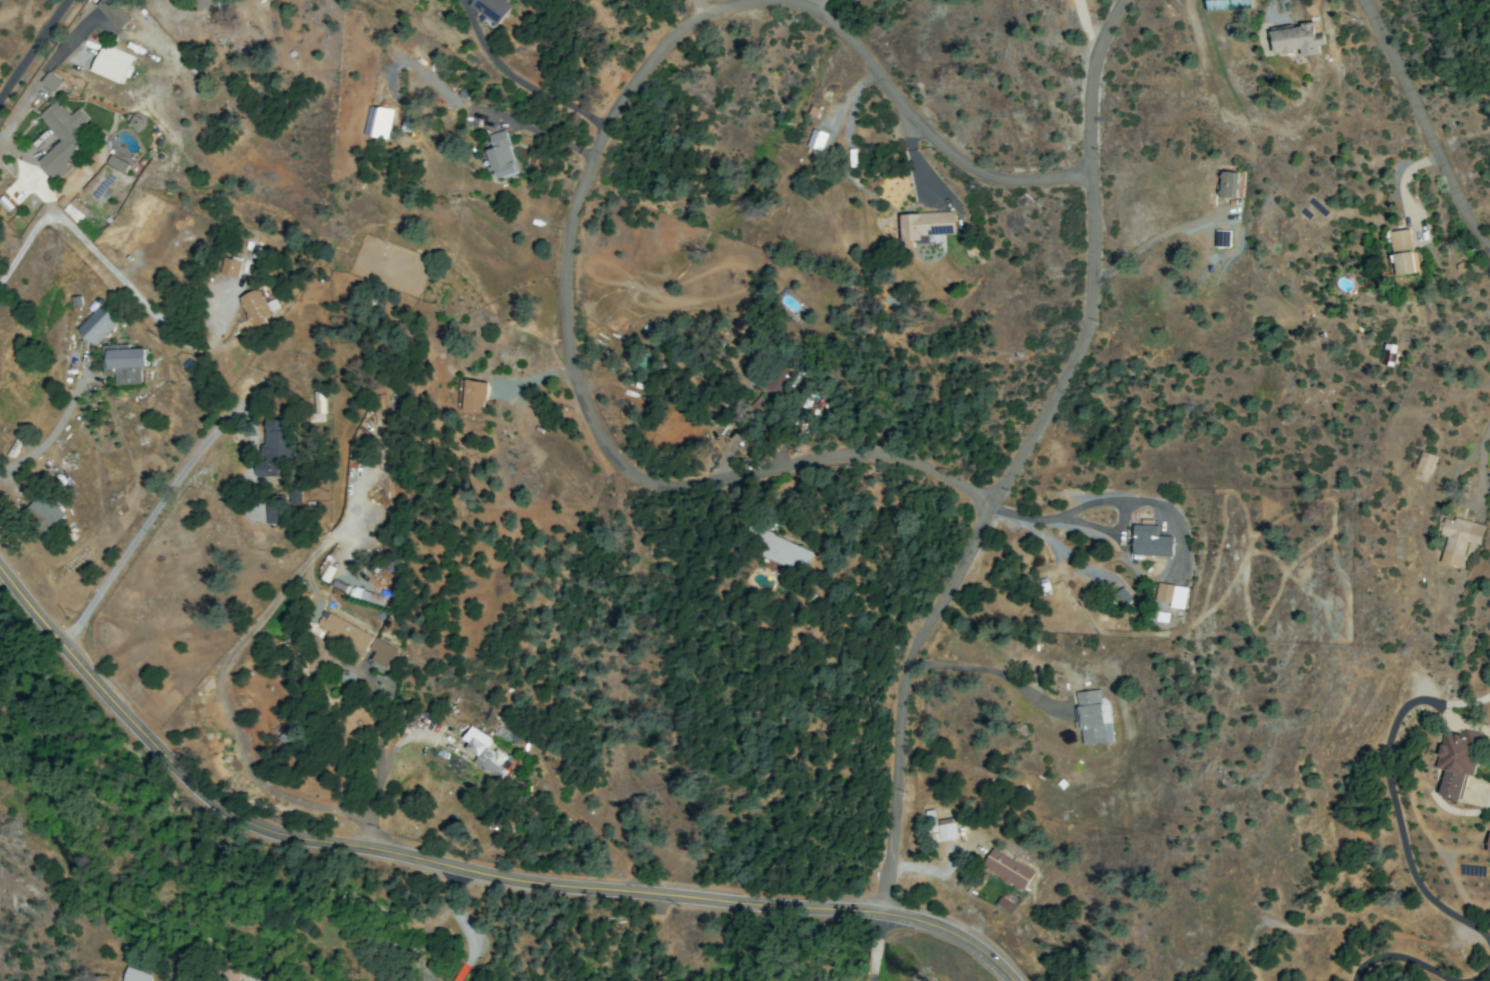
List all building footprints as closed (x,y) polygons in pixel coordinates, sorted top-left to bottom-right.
[(112,0),(101,0),(95,6),(118,30),(130,19),(112,0)] [(512,3),(508,0),(469,0),(471,2),(469,6),(496,26),(512,3)] [(1208,10),(1249,8),(1249,0),(1207,0),(1208,10)] [(1301,56),(1318,53),(1317,45),(1323,44),(1322,34),(1314,35),(1312,23),(1271,29),(1275,54),(1300,50),(1301,56)] [(121,84),(133,57),(103,44),(91,71),(121,84)] [(55,92),(62,80),(48,72),(40,84),(55,92)] [(60,141),(38,162),(56,181),(70,168),(63,161),(87,139),(77,128),(87,119),(77,108),(68,116),(55,100),(38,116),(60,141)] [(392,111),(370,106),(364,134),(386,138),(392,111)] [(136,130),(142,119),(133,114),(127,124),(136,130)] [(827,134),(812,129),(807,146),(821,151),(827,134)] [(488,150),(498,179),(518,173),(505,130),(489,135),(493,148),(488,150)] [(125,173),(129,164),(110,155),(106,163),(125,173)] [(1219,197),(1237,198),(1238,172),(1220,172),(1219,197)] [(62,210),(76,223),(87,211),(72,198),(62,210)] [(954,234),(953,212),(900,213),(901,241),(920,241),(920,235),(954,234)] [(1410,229),(1391,231),(1395,275),(1415,273),(1410,229)] [(1228,247),(1229,231),(1215,231),(1215,247),(1228,247)] [(238,274),(237,261),(222,261),(222,274),(238,274)] [(254,327),(267,321),(264,315),(280,308),(275,299),(265,304),(258,289),(240,297),(254,327)] [(95,346),(119,319),(96,298),(87,307),(93,312),(77,329),(95,346)] [(116,385),(140,384),(140,367),(146,367),(145,349),(124,349),(124,344),(102,345),(104,374),(115,374),(116,385)] [(799,373),(781,361),(761,390),(779,402),(799,373)] [(487,382),(464,380),(461,411),(485,414),(487,382)] [(314,414),(306,414),(306,422),(324,421),(323,392),(314,392),(314,414)] [(751,405),(763,416),(772,407),(760,396),(751,405)] [(256,477),(277,477),(277,459),(288,459),(288,420),(263,419),(263,462),(256,462),(256,477)] [(1414,472),(1428,476),(1435,456),(1421,451),(1414,472)] [(283,523),(283,512),(300,512),(300,491),(286,491),(286,498),(266,498),(266,523),(283,523)] [(27,505),(42,530),(62,517),(46,493),(27,505)] [(1440,563),(1461,568),(1467,542),(1479,545),(1483,525),(1445,516),(1440,536),(1446,538),(1440,563)] [(1171,556),(1172,536),(1158,536),(1158,525),(1134,525),(1133,555),(1171,556)] [(813,551),(757,527),(751,540),(761,545),(757,554),(803,574),(813,551)] [(1187,588),(1158,583),(1155,603),(1184,607),(1187,588)] [(338,651),(342,643),(363,654),(373,636),(323,610),(316,625),(327,631),(321,642),(338,651)] [(370,660),(387,668),(395,647),(372,638),(368,648),(374,651),(370,660)] [(1073,692),(1078,730),(1081,730),(1083,745),(1112,742),(1110,723),(1102,724),(1098,690),(1073,692)] [(503,778),(512,758),(488,747),(492,738),(469,727),(463,740),(469,743),(465,750),(477,755),(473,764),(503,778)] [(1444,732),(1437,769),(1444,770),(1439,796),(1461,801),(1466,775),(1473,776),(1482,733),(1465,730),(1464,736),(1444,732)] [(956,839),(952,818),(936,821),(934,809),(925,811),(930,843),(956,839)] [(1033,870),(971,841),(962,859),(1024,889),(1033,870)] [(127,967),(122,980),(150,980),(152,975),(127,967)]
